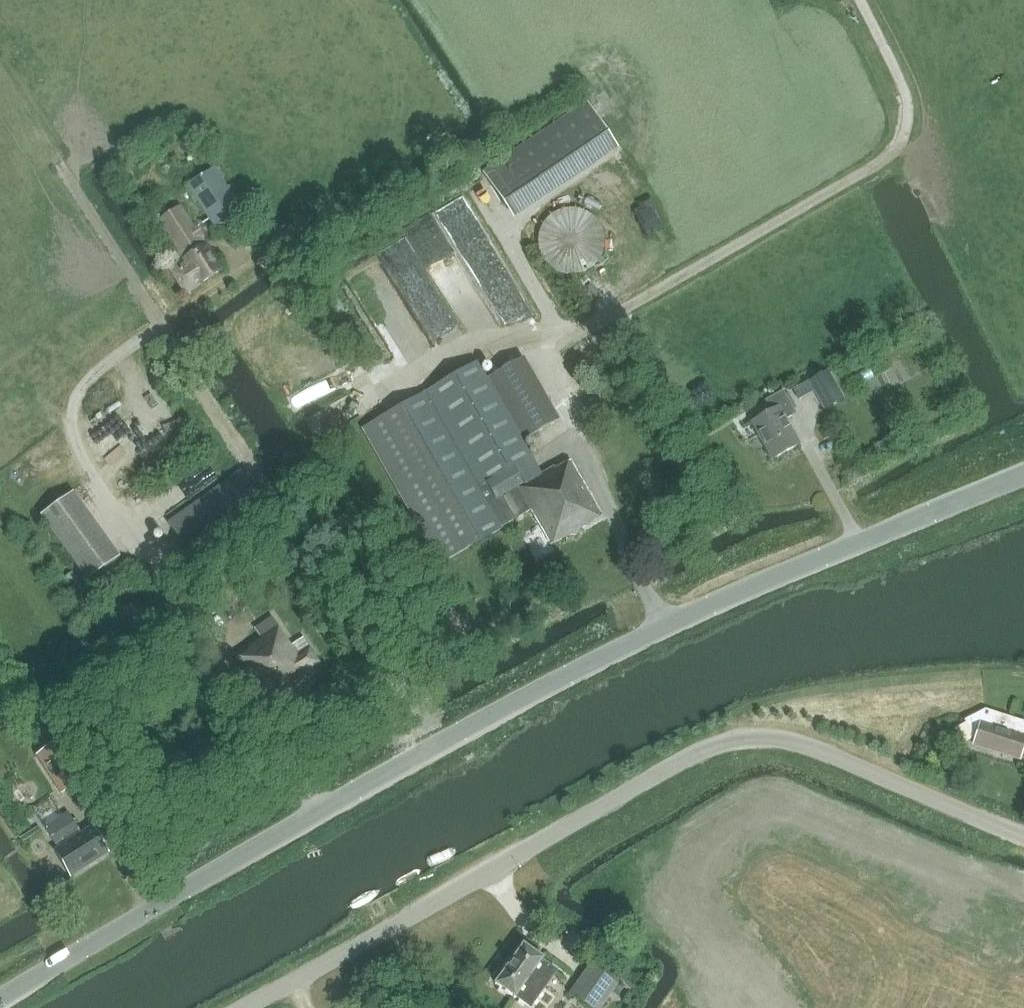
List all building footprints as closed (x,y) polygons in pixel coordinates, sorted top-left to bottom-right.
[(590,103),(483,173),(506,207),(614,135),(603,119),(594,106),(591,101),(590,103)] [(188,185),(216,228),(243,210),(215,167),(188,185)] [(610,244),(610,243),(609,236),(607,230),(604,223),(600,219),(596,215),(591,212),(583,209),(576,208),(569,208),(563,209),(556,213),(550,217),(545,223),(542,228),(540,235),(539,243),(539,250),(541,257),(544,262),(549,268),(555,273),(559,275),(567,278),(573,279),(581,278),(587,277),(592,274),(598,270),(604,264),(607,258),(609,251),(610,244)] [(181,210),(171,217),(162,223),(188,264),(174,273),(186,292),(202,282),(202,283),(221,271),(207,249),(206,250),(181,210)] [(579,536),(583,529),(602,518),(571,462),(557,470),(556,468),(541,476),(522,442),(559,421),(523,358),(487,379),(478,363),(421,396),(423,396),(369,427),(446,563),(507,528),(506,527),(510,524),(509,524),(532,511),(552,546),(572,535),(579,536)] [(828,371),(807,383),(813,393),(823,411),(843,400),(828,371)] [(773,460),(799,446),(785,420),(796,415),(783,391),(765,401),(770,411),(751,422),(773,460)] [(313,408),(322,430),(336,424),(328,403),(313,408)] [(844,418),(820,432),(825,440),(840,430),(846,439),(854,434),(844,418)] [(167,522),(182,544),(197,565),(269,512),(240,470),(167,522)] [(39,515),(88,581),(120,558),(72,491),(39,515)] [(251,652),(238,661),(266,703),(310,674),(309,672),(321,664),(304,639),(292,647),(273,619),(255,630),(262,640),(249,649),(251,652)] [(199,647),(183,658),(195,676),(211,665),(199,647)] [(964,721),(975,742),(974,746),(1020,760),(1023,747),(1023,737),(1022,736),(1023,729),(1023,722),(986,709),(965,720),(964,721)] [(36,756),(60,795),(86,779),(62,740),(36,756)] [(52,799),(35,809),(46,826),(63,815),(52,799)] [(59,847),(56,849),(72,874),(109,850),(93,825),(83,831),(69,811),(63,815),(46,826),(59,847)] [(529,1007),(556,971),(541,960),(542,959),(522,945),(494,984),(514,998),(515,997),(529,1007)] [(569,995),(588,1007),(601,1007),(612,994),(618,985),(602,974),(590,965),(569,995)] [(618,985),(612,994),(615,996),(622,987),(618,985)]
